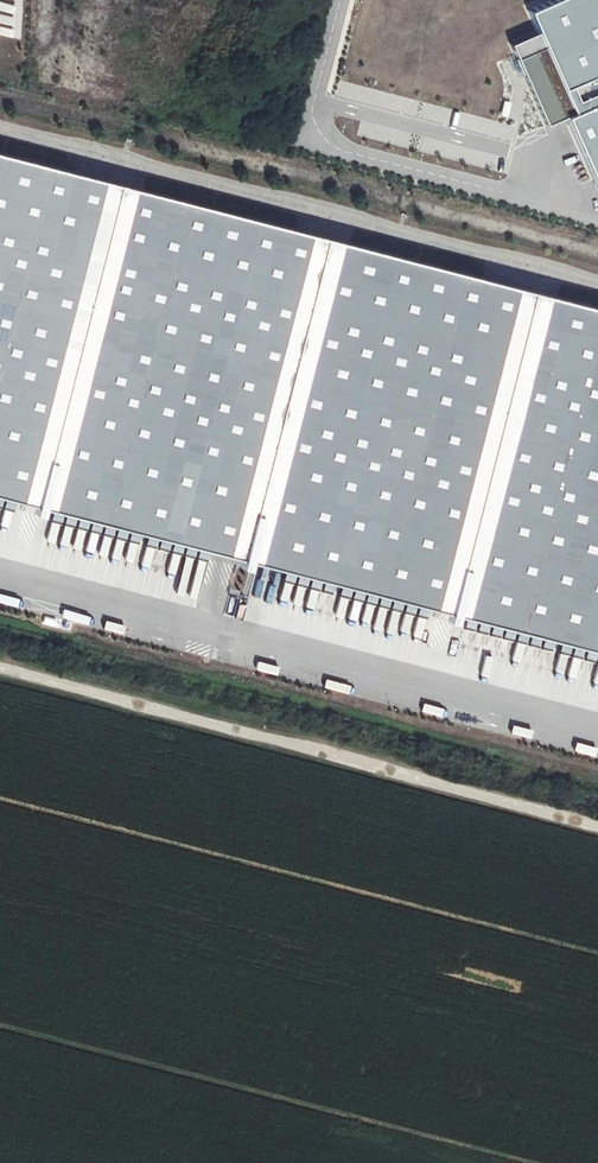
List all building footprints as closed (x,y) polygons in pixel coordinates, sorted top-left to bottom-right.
[(527,11),(536,32),(509,44),(544,123),(563,115),(597,194),(597,0),(551,0),(527,11)] [(597,650),(597,307),(0,152),(0,495),(597,650)] [(525,730),(523,740),(543,745),(545,735),(525,730)] [(590,755),(592,746),(564,739),(562,749),(590,755)]
